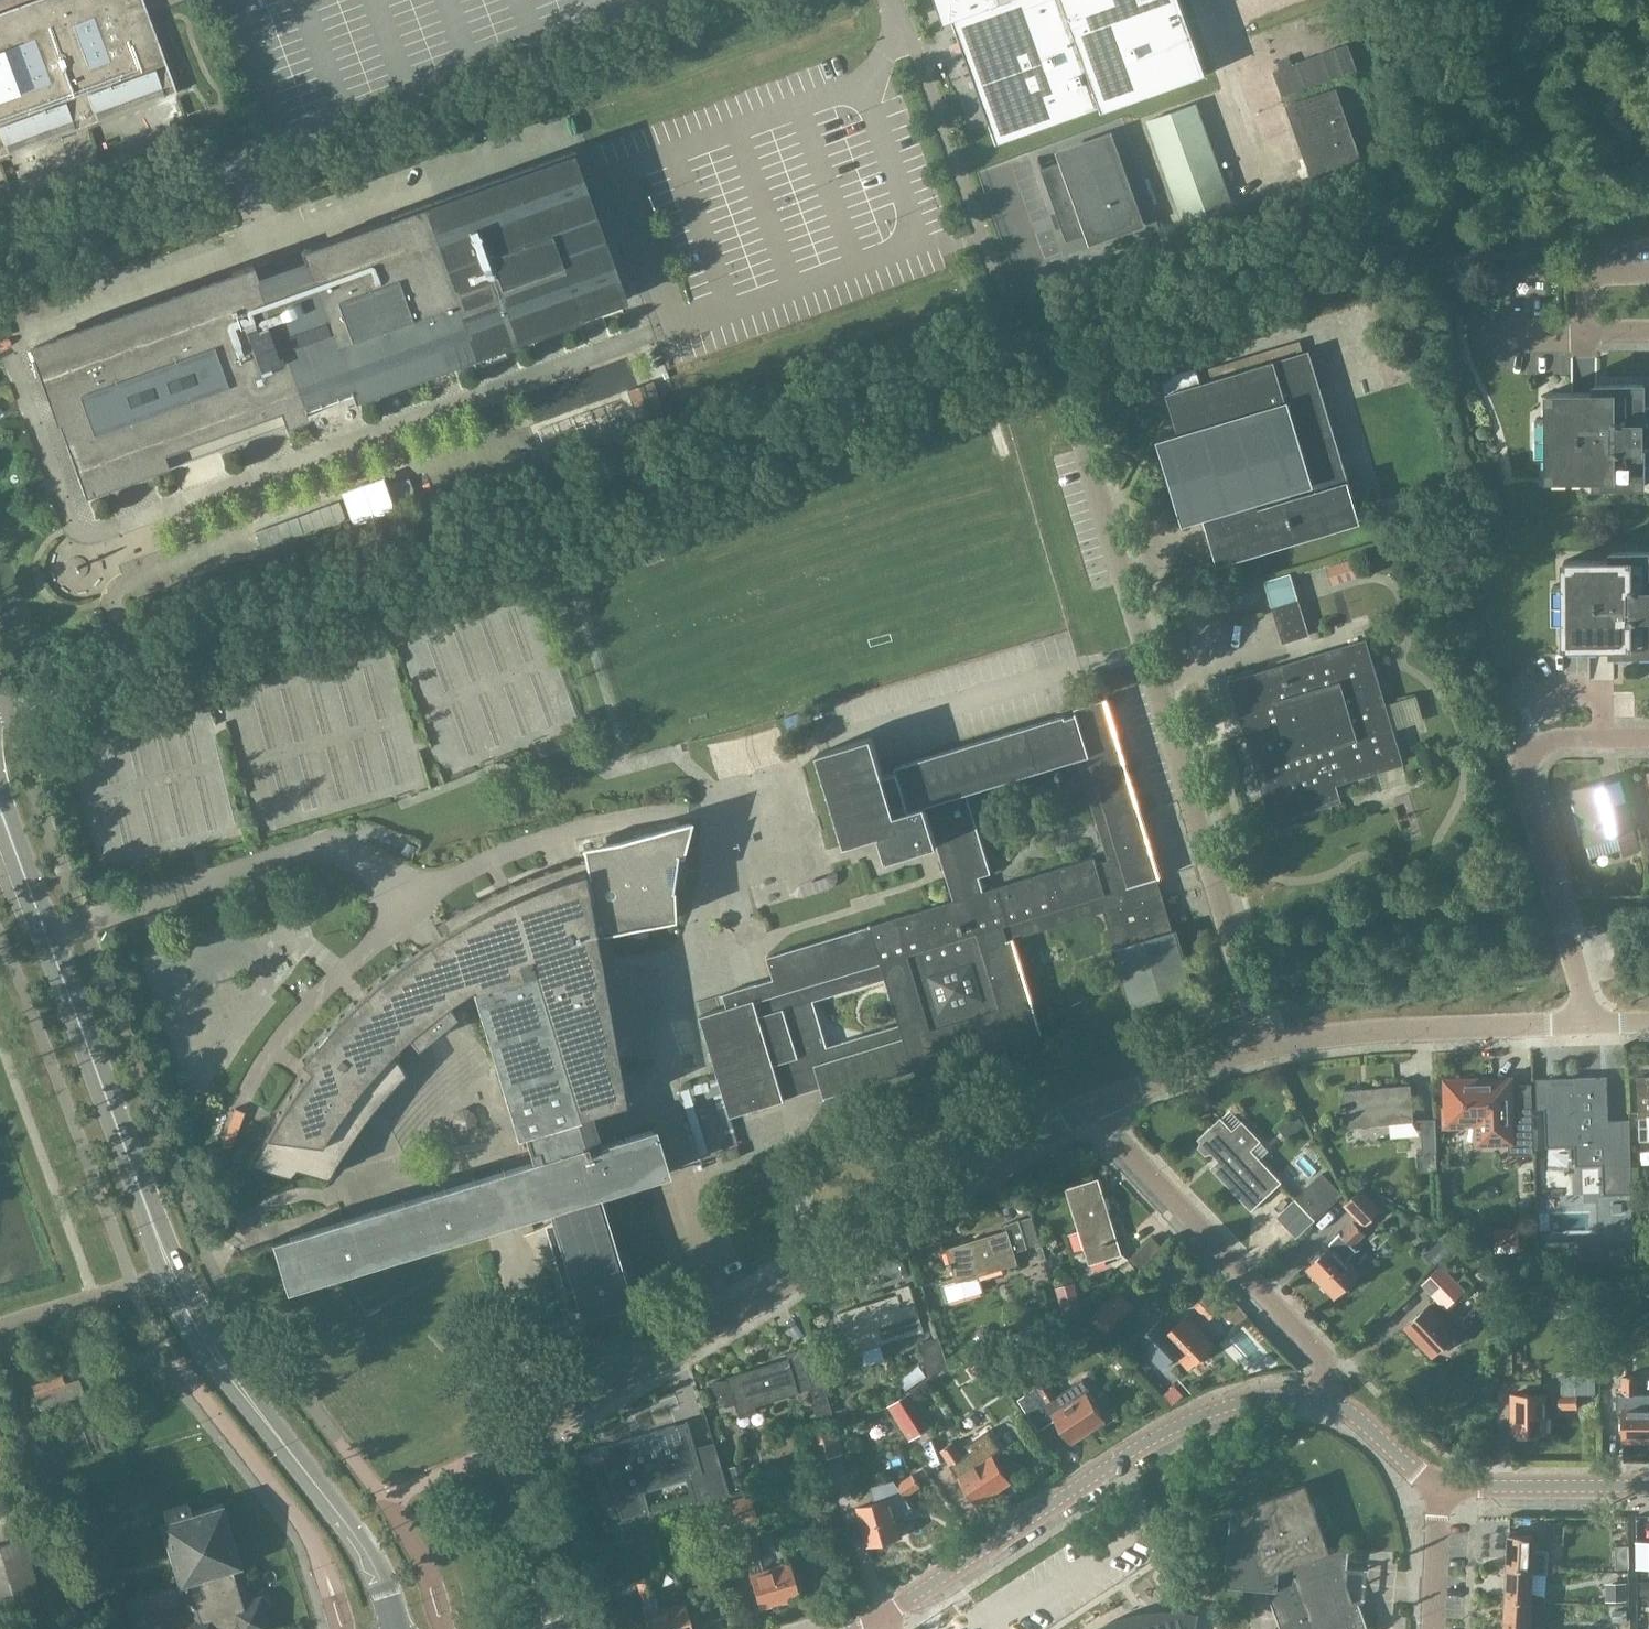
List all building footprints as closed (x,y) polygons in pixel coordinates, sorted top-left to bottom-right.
[(143,0),(31,0),(0,12),(0,156),(9,153),(5,144),(70,120),(73,129),(98,120),(95,111),(159,87),(163,96),(176,91),(143,0)] [(1207,73),(1181,0),(936,0),(944,23),(952,20),(997,144),(1101,107),(1103,111),(1207,73)] [(1273,71),(1282,96),(1356,69),(1348,44),(1273,71)] [(943,93),(958,136),(987,125),(959,51),(949,55),(960,87),(943,93)] [(1336,89),(1285,106),(1310,176),(1361,158),(1336,89)] [(1147,121),(1184,226),(1233,209),(1195,103),(1147,121)] [(1089,233),(1092,241),(1142,223),(1110,134),(1060,152),(1063,161),(1041,168),(1067,241),(1089,233)] [(231,275),(32,346),(51,398),(47,399),(55,422),(59,420),(85,493),(283,421),(284,424),(307,416),(303,405),(350,388),(353,397),(476,353),(475,351),(501,341),(502,344),(625,299),(571,153),(300,249),(303,258),(256,275),(252,264),(230,272),(231,275)] [(1359,516),(1323,397),(1316,374),(1309,350),(1201,383),(1196,367),(1162,377),(1180,437),(1172,440),(1171,438),(1169,439),(1177,465),(1173,466),(1181,493),(1185,492),(1193,518),(1195,518),(1194,516),(1203,513),(1217,559),(1359,516)] [(1643,404),(1643,384),(1594,384),(1594,392),(1547,393),(1547,418),(1536,418),(1536,453),(1547,453),(1547,478),(1594,478),(1594,486),(1644,486),(1644,465),(1648,465),(1648,404),(1643,404)] [(1610,552),(1611,560),(1564,560),(1564,585),(1552,585),(1553,621),(1564,621),(1564,646),(1600,645),(1611,645),(1611,653),(1648,653),(1648,552),(1610,552)] [(1309,636),(1303,616),(1298,600),(1273,608),(1283,643),(1309,636)] [(1403,763),(1373,663),(1366,639),(1229,680),(1261,789),(1266,788),(1276,820),(1341,800),(1335,784),(1403,763)] [(1223,677),(1212,678),(1215,702),(1226,701),(1223,677)] [(870,923),(868,924),(868,925),(766,956),(773,976),(722,991),(726,1005),(699,1013),(729,1114),(783,1098),(781,1091),(818,1080),(823,1097),(914,1070),(914,1068),(1040,1030),(1040,1032),(1042,1031),(1013,937),(1104,910),(1115,947),(1114,948),(1131,1005),(1148,1000),(1149,1001),(1176,993),(1176,991),(1193,986),(1175,928),(1172,929),(1161,891),(1155,893),(1151,879),(1159,876),(1105,697),(1073,706),(1075,712),(1065,716),(1064,713),(894,764),(896,769),(882,773),(871,735),(816,751),(843,843),(878,832),(887,862),(937,847),(953,900),(870,925),(870,923)] [(1623,856),(1638,851),(1627,809),(1612,813),(1604,781),(1570,790),(1585,845),(1617,837),(1623,856)] [(261,1137),(248,1162),(288,1174),(293,1166),(327,1176),(340,1154),(355,1132),(371,1110),(388,1090),(406,1071),(392,1048),(406,1033),(416,1045),(455,1013),(446,1002),(471,986),(473,988),(471,989),(477,1005),(480,1004),(507,1093),(504,1094),(516,1134),(524,1132),(532,1158),(531,1158),(532,1160),(273,1240),(272,1237),(270,1238),(286,1287),(287,1287),(287,1284),(486,1223),(515,1214),(516,1215),(546,1206),(546,1207),(547,1207),(549,1213),(551,1220),(554,1219),(556,1227),(550,1228),(555,1247),(562,1245),(564,1254),(570,1272),(574,1286),(572,1286),(572,1289),(581,1316),(632,1301),(628,1288),(622,1271),(620,1272),(616,1257),(600,1206),(602,1205),(600,1198),(598,1192),(599,1191),(599,1190),(627,1182),(627,1180),(641,1176),(665,1168),(666,1172),(668,1171),(654,1125),(652,1126),(653,1128),(598,1145),(590,1112),(629,1099),(617,1059),(595,935),(612,931),(630,926),(648,923),(666,920),(673,861),(677,862),(687,821),(617,841),(582,847),(583,857),(572,860),(560,863),(527,875),(494,889),(462,905),(432,923),(438,933),(406,954),(377,977),(349,1003),(322,1030),(298,1059),(308,1066),(291,1089),(275,1113),(261,1137)] [(1637,1076),(1639,1118),(1640,1118),(1640,1116),(1647,1116),(1648,1140),(1648,1076),(1637,1076)] [(1630,1143),(1621,1144),(1621,1120),(1607,1120),(1606,1077),(1550,1079),(1551,1114),(1545,1114),(1546,1145),(1573,1144),(1574,1165),(1602,1164),(1603,1193),(1631,1192),(1630,1143)] [(1509,1080),(1447,1082),(1448,1107),(1445,1107),(1445,1126),(1464,1126),(1464,1123),(1487,1122),(1487,1142),(1510,1141),(1510,1153),(1533,1153),(1532,1106),(1510,1107),(1509,1080)] [(1346,1126),(1413,1120),(1410,1084),(1343,1090),(1346,1126)] [(1199,1138),(1202,1141),(1199,1146),(1206,1153),(1211,1150),(1219,1159),(1212,1167),(1251,1208),(1280,1181),(1250,1149),(1260,1140),(1242,1121),(1233,1130),(1221,1118),(1199,1138)] [(1437,1151),(1436,1151),(1435,1118),(1421,1118),(1422,1151),(1418,1152),(1419,1163),(1437,1163),(1437,1151)] [(737,1145),(719,1151),(722,1161),(740,1156),(737,1145)] [(1315,1220),(1343,1194),(1322,1172),(1294,1198),(1315,1220)] [(1089,1264),(1122,1254),(1117,1238),(1098,1177),(1066,1187),(1085,1248),(1089,1264)] [(1360,1187),(1343,1204),(1364,1225),(1381,1207),(1360,1187)] [(1014,1251),(1027,1247),(1019,1219),(1006,1223),(1007,1229),(947,1248),(951,1262),(949,1262),(951,1267),(953,1266),(957,1280),(1018,1262),(1014,1251)] [(1332,1245),(1307,1269),(1334,1296),(1358,1272),(1346,1259),(1356,1249),(1351,1244),(1364,1232),(1354,1222),(1342,1234),(1340,1233),(1330,1243),(1332,1245)] [(1129,1259),(1138,1269),(1162,1246),(1152,1236),(1129,1259)] [(1432,1355),(1456,1331),(1439,1313),(1464,1289),(1440,1264),(1424,1280),(1438,1294),(1404,1327),(1432,1355)] [(843,1331),(847,1345),(922,1322),(910,1283),(896,1288),(898,1294),(837,1312),(841,1326),(839,1327),(841,1332),(843,1331)] [(1209,1319),(1219,1309),(1206,1296),(1196,1305),(1209,1319)] [(1214,1344),(1186,1315),(1170,1330),(1161,1321),(1163,1319),(1164,1320),(1165,1319),(1162,1316),(1135,1342),(1161,1369),(1177,1355),(1189,1367),(1214,1344)] [(920,1343),(930,1376),(948,1365),(939,1337),(920,1343)] [(754,1404),(799,1390),(811,1388),(814,1401),(812,1401),(815,1412),(810,1414),(814,1426),(834,1420),(821,1374),(809,1377),(800,1348),(787,1352),(789,1358),(728,1377),(730,1381),(713,1382),(726,1408),(727,1407),(724,1402),(735,1399),(738,1409),(739,1409),(740,1413),(756,1408),(754,1404)] [(913,1350),(898,1355),(908,1384),(923,1379),(913,1350)] [(1636,1375),(1622,1375),(1622,1393),(1636,1393),(1636,1375)] [(1577,1394),(1600,1394),(1600,1376),(1559,1376),(1559,1393),(1559,1407),(1577,1407),(1577,1394)] [(1047,1379),(1018,1399),(1038,1430),(1056,1419),(1071,1442),(1105,1420),(1086,1391),(1090,1388),(1083,1377),(1057,1394),(1047,1379)] [(910,1440),(925,1430),(935,1424),(913,1390),(888,1406),(910,1440)] [(1545,1433),(1546,1393),(1512,1393),(1512,1433),(1545,1433)] [(1616,1393),(1616,1407),(1622,1407),(1622,1441),(1648,1441),(1648,1393),(1636,1393),(1622,1393),(1616,1393)] [(619,1441),(600,1446),(615,1497),(614,1497),(621,1518),(647,1510),(640,1489),(687,1475),(695,1503),(729,1493),(720,1464),(701,1470),(686,1420),(679,1422),(619,1441)] [(817,1460),(834,1455),(844,1452),(837,1427),(810,1434),(817,1460)] [(969,1451),(962,1455),(952,1441),(941,1449),(958,1475),(978,1504),(1010,1482),(992,1454),(1001,1447),(988,1428),(964,1444),(969,1451)] [(885,1499),(858,1507),(869,1545),(902,1536),(896,1517),(912,1506),(905,1496),(906,1495),(921,1485),(913,1473),(898,1484),(897,1485),(894,1480),(880,1484),(885,1499)] [(1349,1548),(1329,1546),(1306,1483),(1238,1508),(1239,1510),(1235,1510),(1235,1503),(1233,1503),(1226,1584),(1268,1587),(1282,1628),(1368,1628),(1359,1603),(1351,1605),(1343,1583),(1347,1583),(1349,1568),(1347,1568),(1349,1548)] [(749,1496),(714,1505),(721,1527),(755,1517),(749,1496)] [(223,1502),(191,1512),(188,1502),(163,1510),(166,1519),(159,1521),(178,1583),(157,1590),(156,1586),(153,1587),(154,1591),(125,1599),(134,1628),(271,1628),(261,1595),(249,1599),(239,1566),(242,1566),(223,1502)] [(1532,1567),(1531,1572),(1547,1572),(1548,1550),(1533,1549),(1533,1534),(1509,1533),(1507,1565),(1532,1567)] [(1638,1559),(1639,1567),(1648,1566),(1648,1535),(1638,1535),(1638,1559)] [(30,1604),(42,1601),(23,1538),(0,1545),(0,1613),(30,1604)] [(741,1544),(746,1561),(760,1558),(755,1540),(741,1544)] [(759,1607),(798,1596),(788,1563),(750,1574),(759,1607)] [(1531,1591),(1531,1572),(1532,1567),(1507,1565),(1506,1598),(1530,1599),(1530,1604),(1545,1605),(1545,1595),(1531,1591)] [(637,1582),(642,1600),(655,1596),(650,1578),(637,1582)] [(1530,1604),(1530,1599),(1506,1598),(1504,1628),(1544,1628),(1544,1627),(1529,1624),(1530,1604)] [(683,1602),(645,1612),(650,1628),(690,1628),(683,1602)] [(1196,1617),(1186,1616),(1175,1615),(1164,1615),(1153,1615),(1142,1617),(1131,1619),(1121,1622),(1110,1626),(1103,1628),(1195,1628),(1196,1617)]
